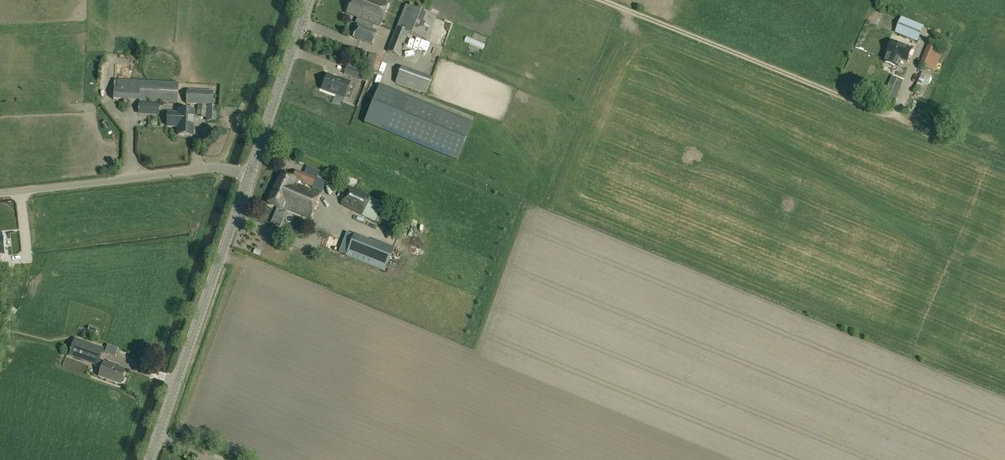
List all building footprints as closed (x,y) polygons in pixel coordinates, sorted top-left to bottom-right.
[(347,13),(379,26),(388,3),(380,0),(352,0),(347,13)] [(399,57),(408,34),(427,41),(437,17),(405,5),(387,52),(399,57)] [(447,17),(446,28),(456,28),(456,18),(447,17)] [(924,26),(901,17),(895,33),(918,42),(924,26)] [(938,22),(934,33),(942,36),(946,25),(938,22)] [(353,37),(372,45),(378,31),(358,23),(353,37)] [(907,62),(912,50),(892,42),(887,54),(907,62)] [(928,44),(919,65),(934,72),(943,51),(928,44)] [(378,72),(383,58),(369,53),(364,66),(378,72)] [(908,68),(897,63),(883,98),(894,103),(908,68)] [(358,79),(360,72),(346,67),(344,74),(358,79)] [(395,83),(426,95),(432,78),(401,67),(395,83)] [(923,96),(932,77),(922,73),(914,92),(923,96)] [(342,80),(328,75),(322,89),(344,98),(350,82),(342,79),(342,80)] [(140,101),(177,104),(178,83),(114,79),(113,100),(140,101)] [(472,123),(379,86),(364,123),(457,161),(472,123)] [(213,92),(189,91),(188,104),(212,105),(213,92)] [(159,104),(139,102),(138,115),(159,116),(159,104)] [(208,107),(207,121),(217,121),(217,107),(208,107)] [(167,127),(178,127),(178,135),(192,136),(193,119),(179,118),(179,114),(168,113),(167,127)] [(310,163),(307,169),(318,175),(321,168),(310,163)] [(310,220),(321,194),(298,185),(299,182),(313,187),(316,179),(296,171),(292,178),(281,173),(267,203),(281,209),(282,208),(310,220)] [(375,221),(384,204),(350,187),(341,204),(375,221)] [(381,218),(393,224),(395,219),(384,213),(381,218)] [(337,232),(331,245),(344,250),(349,237),(337,232)] [(384,271),(392,250),(355,235),(347,256),(384,271)] [(104,363),(103,363),(99,362),(104,348),(76,339),(70,356),(97,365),(97,366),(102,368),(99,377),(121,384),(126,370),(118,368),(119,366),(108,362),(108,364),(104,363)]
